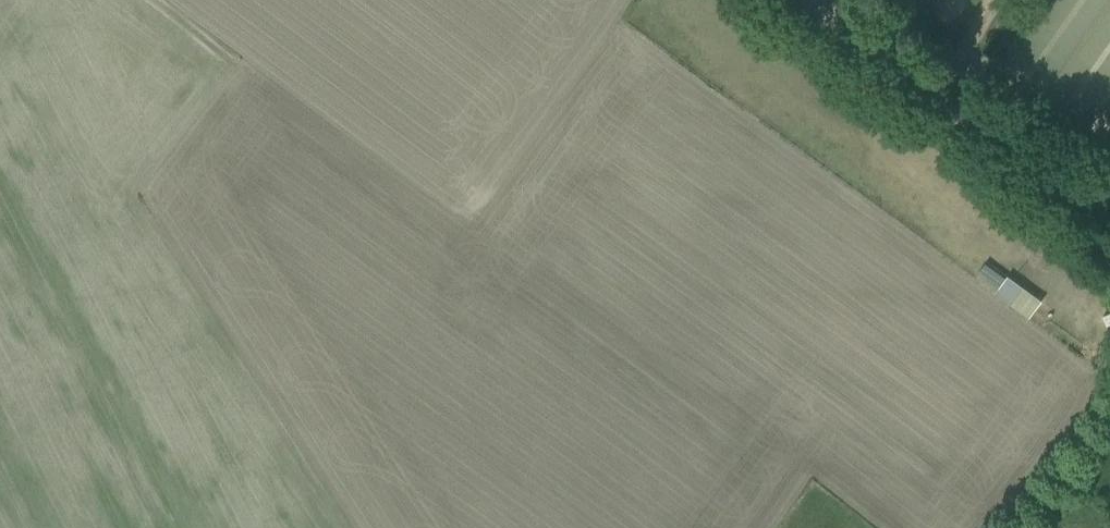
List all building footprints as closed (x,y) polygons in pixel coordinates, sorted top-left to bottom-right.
[(1031,317),(1043,301),(990,259),(977,275),(1031,317)]
